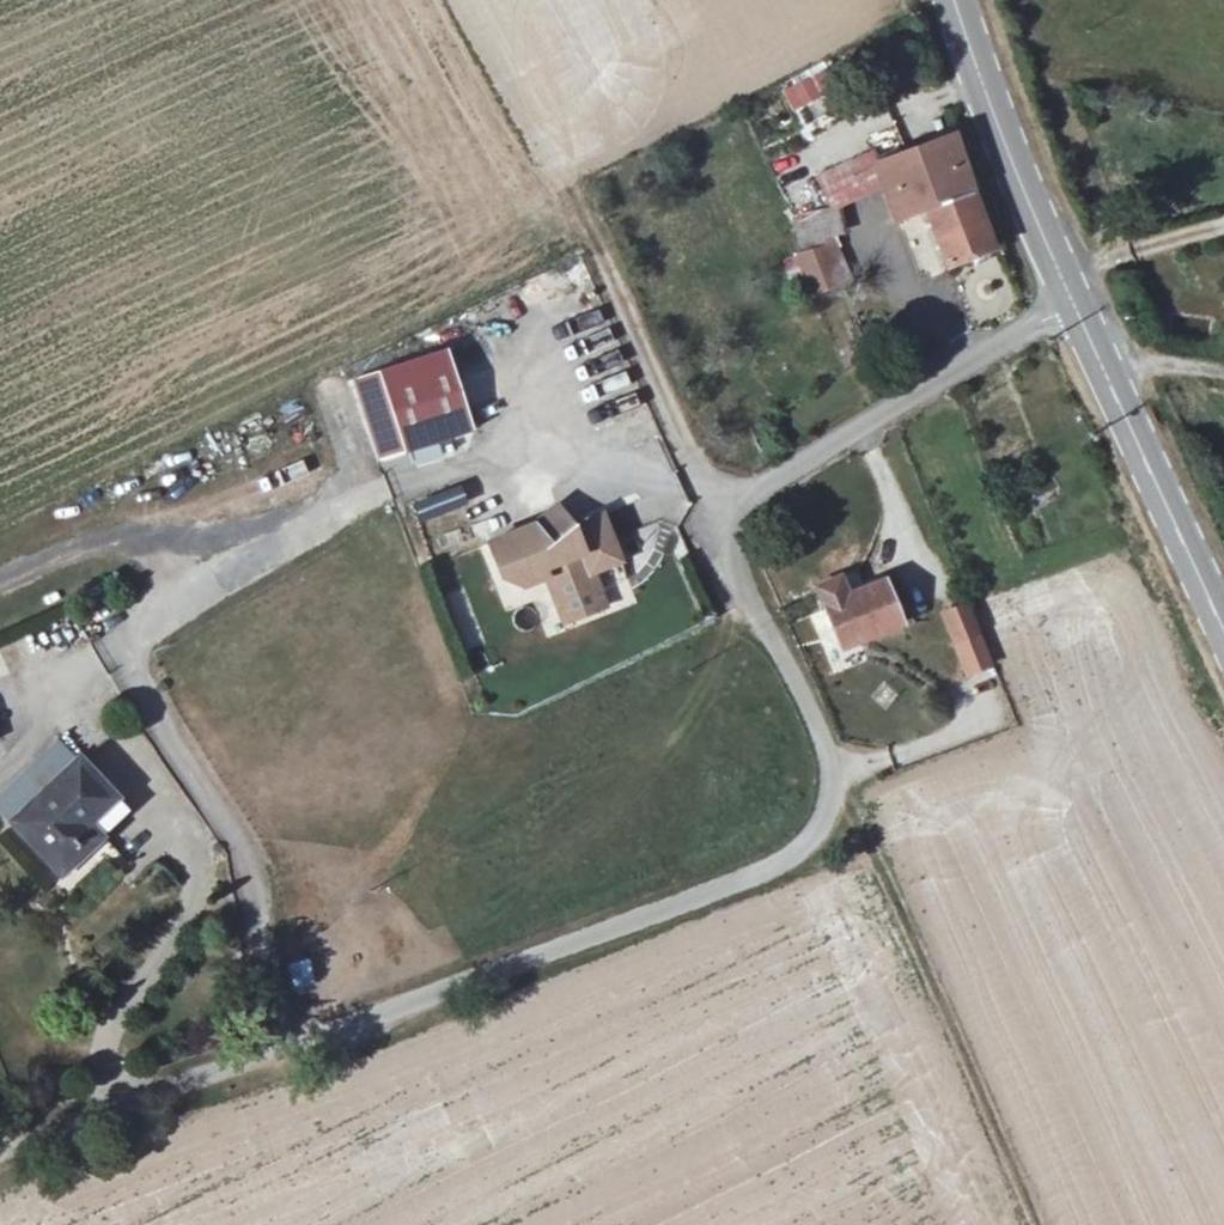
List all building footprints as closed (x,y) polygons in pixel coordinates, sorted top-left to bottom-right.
[(811,75),(791,82),(799,102),(818,95),(811,75)] [(890,146),(822,174),(830,188),(842,195),(883,176),(901,221),(925,211),(947,267),(1000,253),(955,137),(899,159),(890,146)] [(832,239),(825,209),(802,215),(810,243),(832,239)] [(840,284),(821,248),(797,261),(816,297),(840,284)] [(353,381),(379,462),(474,431),(447,350),(353,381)] [(564,507),(539,525),(555,546),(580,529),(564,507)] [(539,525),(480,544),(492,581),(511,590),(536,582),(553,630),(608,611),(596,576),(625,566),(610,519),(580,529),(555,546),(539,525)] [(906,627),(883,579),(851,594),(842,576),(819,586),(850,653),(906,627)] [(611,609),(629,603),(620,578),(602,585),(611,609)] [(993,665),(969,606),(945,615),(966,677),(993,665)] [(118,799),(81,758),(17,821),(62,871),(89,852),(77,838),(118,799)]
